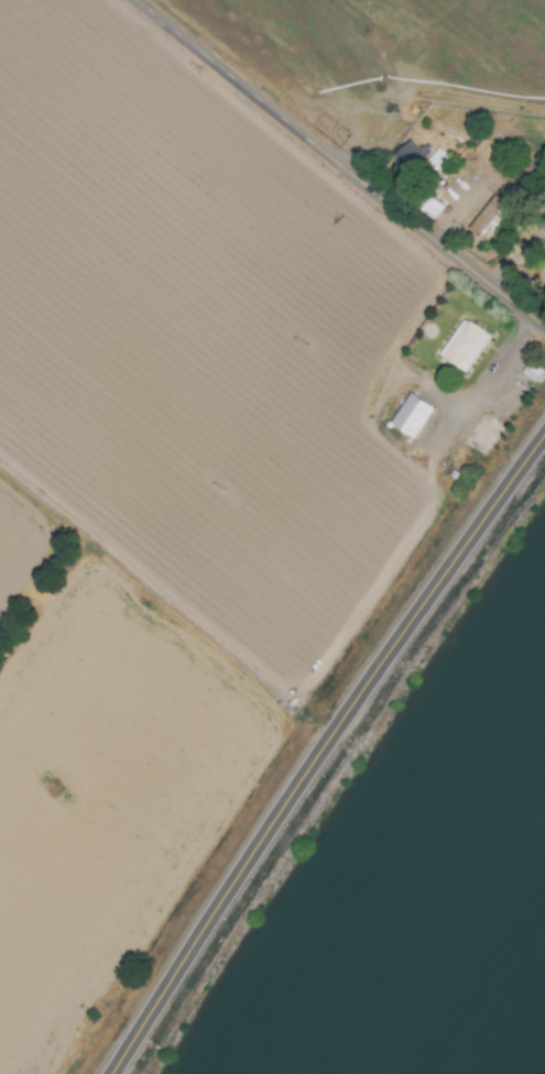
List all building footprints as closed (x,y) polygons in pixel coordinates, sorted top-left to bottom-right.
[(407,174),(432,151),(426,144),(419,150),(410,140),(392,157),(407,174)] [(470,232),(485,241),(506,204),(491,195),(470,232)] [(463,319),(438,355),(465,373),(489,336),(463,319)] [(520,374),(532,382),(538,373),(526,365),(520,374)] [(415,439),(432,408),(408,394),(391,425),(415,439)]
